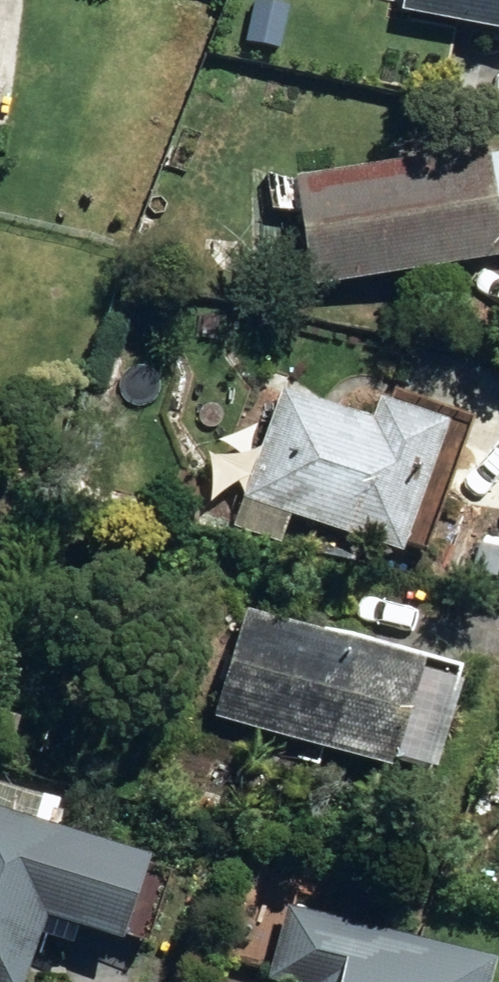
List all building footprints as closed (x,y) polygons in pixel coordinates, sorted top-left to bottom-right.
[(498,28),(498,0),(405,0),(403,9),(498,28)] [(9,16),(0,14),(0,90),(9,16)] [(314,284),(498,256),(498,151),(489,153),(488,147),(298,174),(269,169),(274,208),(302,208),(314,284)] [(292,512),(404,551),(450,420),(382,395),(372,420),(280,387),(231,527),(281,544),(292,512)] [(238,457),(251,461),(256,447),(242,443),(238,457)] [(216,716),(394,768),(426,659),(247,607),(216,716)] [(498,675),(498,642),(485,669),(498,675)] [(46,919),(72,928),(76,916),(146,938),(167,869),(68,838),(69,832),(0,810),(0,981),(27,981),(46,919)] [(497,959),(290,905),(271,977),(288,981),(491,981),(497,959)]
